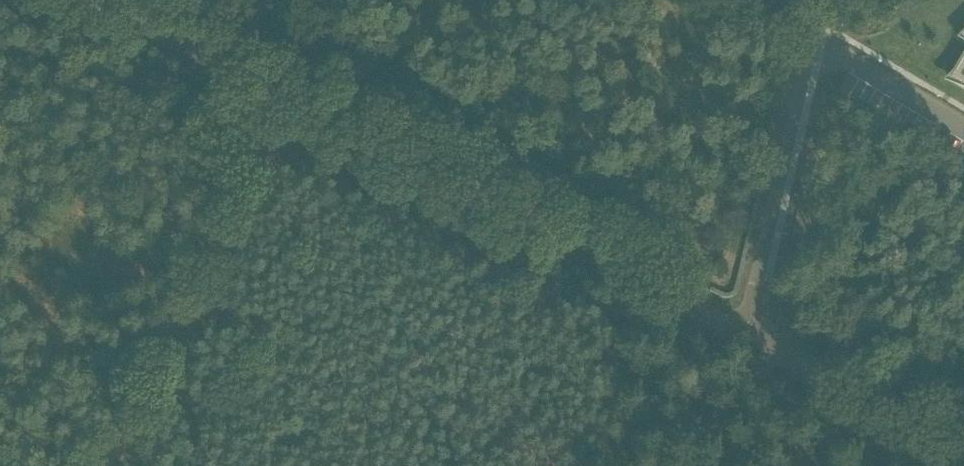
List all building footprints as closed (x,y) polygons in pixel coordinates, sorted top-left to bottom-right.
[(950,79),(963,87),(963,54),(955,69),(950,79)]
